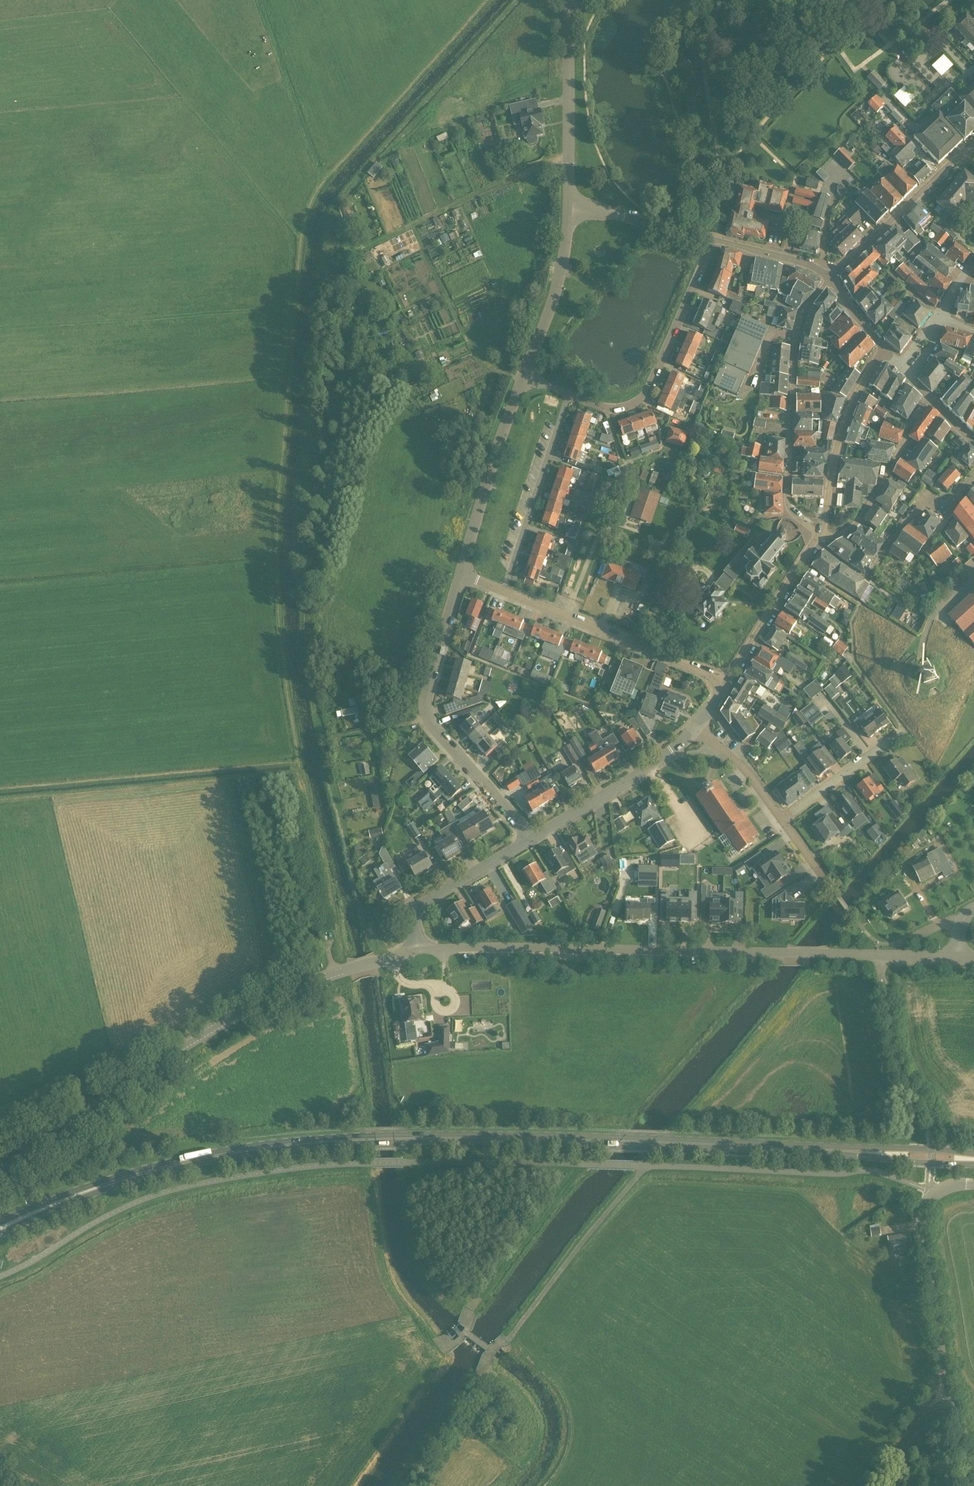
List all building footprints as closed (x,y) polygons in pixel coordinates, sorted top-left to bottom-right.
[(965,39),(973,31),(973,23),(966,15),(954,27),(965,39)] [(965,39),(973,49),(973,31),(965,39)] [(674,42),(674,36),(669,33),(663,35),(663,41),(668,45),(674,42)] [(942,117),(939,114),(914,138),(939,164),(963,141),(964,142),(973,133),(973,86),(942,117)] [(884,104),(877,96),(868,105),(877,114),(883,107),(882,106),(884,104)] [(525,139),(527,139),(527,141),(528,143),(530,145),(533,145),(536,143),(537,141),(537,139),(537,137),(544,135),(542,126),(544,126),(540,109),(537,110),(535,101),(510,107),(515,125),(521,124),(525,139)] [(891,115),(899,123),(903,120),(895,111),(891,115)] [(912,153),(916,149),(906,139),(906,140),(895,128),(893,130),(886,137),(894,146),(890,150),(885,144),(881,148),(894,162),(895,160),(899,165),(903,168),(906,165),(915,156),(912,153)] [(437,136),(439,142),(448,138),(446,133),(437,136)] [(428,139),(419,143),(423,152),(432,148),(428,139)] [(875,143),(870,147),(876,153),(881,149),(875,143)] [(855,163),(840,148),(833,155),(842,164),(848,170),(855,163)] [(399,158),(394,160),(396,165),(411,160),(407,149),(397,152),(399,158)] [(376,162),(366,172),(372,178),(382,168),(376,162)] [(884,179),(904,199),(917,187),(897,167),(894,170),(886,162),(877,171),(884,179)] [(919,185),(930,173),(920,162),(912,170),(908,173),(919,185)] [(912,170),(906,165),(903,168),(908,173),(912,170)] [(829,177),(821,169),(816,174),(824,182),(829,177)] [(949,214),(953,217),(965,202),(973,210),(973,180),(964,171),(937,204),(946,212),(949,214)] [(817,190),(819,182),(807,179),(805,187),(817,190)] [(890,212),(904,199),(884,179),(871,192),(890,212)] [(761,234),(765,235),(766,232),(767,230),(769,223),(763,222),(756,220),(756,218),(753,213),(753,212),(751,211),(753,203),(767,206),(766,210),(769,211),(782,214),(783,206),(781,206),(782,201),(785,201),(788,193),(772,189),(773,187),(770,187),(770,188),(764,187),(765,184),(757,182),(755,190),(741,187),(737,204),(739,204),(738,209),(736,208),(735,209),(737,210),(736,215),(732,214),(726,235),(726,236),(732,237),(743,239),(744,235),(759,239),(761,234)] [(837,193),(841,198),(845,194),(847,192),(840,185),(837,188),(837,193)] [(793,197),(792,203),(805,207),(813,209),(819,194),(799,189),(798,188),(796,188),(794,195),(812,200),(811,202),(793,197)] [(865,215),(876,226),(883,219),(880,216),(885,210),(869,194),(867,192),(866,193),(867,194),(862,199),(861,198),(855,205),(865,215)] [(816,201),(810,217),(816,219),(823,221),(827,204),(829,197),(819,194),(816,201)] [(918,205),(910,213),(917,220),(915,222),(917,224),(916,224),(920,228),(921,228),(920,228),(931,218),(922,208),(918,205)] [(847,231),(842,236),(841,236),(853,248),(861,239),(862,239),(851,228),(854,225),(864,216),(855,207),(845,216),(845,217),(843,219),(839,223),(847,231)] [(940,225),(949,214),(946,212),(937,222),(940,225)] [(917,220),(910,213),(903,219),(914,233),(917,236),(919,235),(920,236),(924,232),(921,228),(920,228),(916,224),(917,224),(915,222),(917,220)] [(816,219),(814,227),(820,229),(823,221),(816,219)] [(945,224),(942,227),(954,240),(957,237),(945,224)] [(896,227),(884,238),(897,253),(903,248),(908,253),(920,242),(916,238),(909,231),(903,236),(896,227)] [(843,257),(853,248),(841,236),(842,236),(834,228),(830,232),(836,238),(834,240),(836,242),(832,245),(843,257)] [(943,240),(948,235),(941,230),(937,235),(943,240)] [(806,232),(800,249),(816,253),(819,251),(820,235),(806,232)] [(447,233),(440,235),(443,243),(450,240),(447,233)] [(897,253),(884,238),(873,247),(882,256),(887,262),(887,261),(894,255),(896,257),(895,258),(899,262),(903,259),(897,253)] [(963,264),(970,255),(955,244),(948,252),(945,257),(954,265),(958,260),(963,264)] [(942,256),(928,245),(925,249),(918,257),(936,272),(945,278),(945,277),(946,278),(956,267),(942,256)] [(840,278),(854,300),(868,287),(879,276),(870,267),(878,260),(885,267),(888,264),(889,263),(887,261),(887,262),(882,256),(880,257),(872,249),(840,278)] [(728,251),(722,250),(722,252),(716,270),(708,291),(720,296),(728,300),(734,302),(741,304),(742,297),(744,288),(738,287),(737,295),(729,292),(731,286),(728,285),(733,267),(738,269),(741,256),(732,254),(733,252),(728,251)] [(924,284),(925,283),(941,298),(951,283),(945,278),(936,272),(918,257),(913,264),(909,261),(905,265),(915,273),(913,274),(924,284)] [(760,298),(764,294),(765,289),(770,289),(772,276),(766,275),(767,273),(760,272),(762,261),(752,259),(750,271),(747,285),(757,287),(755,297),(760,298)] [(778,291),(782,266),(762,261),(760,272),(767,273),(766,275),(772,276),(770,289),(778,291)] [(896,272),(904,281),(915,290),(929,303),(935,307),(941,298),(924,284),(913,274),(915,273),(905,265),(904,264),(896,272)] [(787,281),(796,286),(797,286),(799,283),(814,292),(821,281),(799,270),(794,268),(788,279),(787,281)] [(796,311),(814,292),(799,283),(797,286),(796,286),(787,281),(788,279),(782,278),(778,293),(784,296),(780,302),(796,311)] [(866,315),(882,298),(881,298),(880,298),(868,287),(854,300),(854,301),(866,315)] [(970,287),(969,295),(960,294),(960,295),(959,304),(958,307),(957,312),(957,314),(973,316),(973,288),(970,287)] [(802,338),(816,341),(821,325),(817,324),(821,316),(837,301),(827,291),(814,307),(809,314),(802,338)] [(890,306),(882,298),(866,315),(866,316),(867,316),(875,325),(880,320),(882,323),(886,319),(888,316),(894,310),(890,306)] [(894,310),(900,302),(897,299),(890,306),(894,310)] [(894,310),(915,327),(918,329),(925,321),(929,315),(930,314),(911,299),(905,306),(900,302),(894,310)] [(704,301),(699,312),(710,318),(721,322),(723,316),(719,315),(722,309),(715,306),(704,301)] [(835,304),(837,301),(821,316),(817,324),(821,325),(822,321),(824,319),(831,325),(843,313),(835,304)] [(746,306),(734,302),(729,310),(741,316),(746,306)] [(792,331),(796,312),(795,312),(777,307),(774,318),(779,319),(777,328),(792,331)] [(914,329),(915,327),(894,310),(888,316),(896,321),(892,326),(893,327),(886,338),(884,341),(900,354),(911,339),(917,331),(914,329)] [(721,322),(710,318),(699,312),(693,325),(705,330),(708,324),(711,325),(718,328),(721,322)] [(861,333),(862,332),(845,315),(829,330),(836,338),(831,343),(841,353),(861,333)] [(738,370),(746,373),(749,375),(769,328),(756,323),(742,317),(737,330),(730,345),(724,360),(722,364),(723,364),(738,370)] [(965,350),(973,337),(945,329),(940,344),(941,344),(965,350)] [(697,349),(702,338),(690,333),(685,343),(697,349)] [(840,359),(848,368),(849,369),(850,368),(851,370),(852,370),(875,346),(873,344),(864,335),(862,333),(862,334),(839,358),(841,359),(840,359)] [(802,338),(801,346),(821,349),(824,349),(825,343),(816,341),(802,338)] [(971,360),(973,362),(973,339),(964,356),(961,360),(969,365),(971,360)] [(685,343),(681,354),(693,359),(697,349),(685,343)] [(952,376),(959,381),(963,375),(965,373),(957,367),(953,364),(958,354),(940,345),(934,358),(918,381),(931,393),(932,392),(948,373),(952,376)] [(773,346),(771,361),(780,362),(780,359),(789,360),(790,347),(773,346)] [(818,365),(821,349),(801,346),(798,363),(818,365)] [(697,361),(693,359),(681,354),(676,365),(688,371),(690,365),(695,367),(697,361)] [(771,361),(770,375),(789,377),(789,376),(787,376),(789,365),(789,360),(780,359),(780,362),(771,361)] [(880,394),(881,394),(894,370),(886,363),(883,364),(869,385),(881,392),(880,394)] [(731,385),(738,370),(723,364),(714,386),(737,396),(741,389),(731,385)] [(849,369),(848,368),(843,372),(845,374),(833,393),(845,397),(846,398),(860,375),(852,370),(851,370),(850,368),(849,369)] [(820,378),(820,370),(808,369),(808,377),(820,378)] [(894,402),(905,380),(894,370),(881,394),(894,402)] [(672,373),(668,384),(680,389),(684,378),(672,373)] [(787,397),(789,377),(770,375),(772,376),(772,384),(765,383),(763,395),(770,396),(774,397),(774,395),(787,397)] [(940,402),(949,410),(973,382),(968,379),(963,375),(959,381),(941,402),(941,401),(940,402)] [(820,388),(820,379),(797,377),(797,385),(815,387),(814,388),(820,388)] [(949,410),(972,432),(973,434),(973,404),(972,403),(973,401),(973,381),(973,383),(973,382),(949,410)] [(680,389),(668,384),(663,395),(675,400),(680,389)] [(907,420),(921,398),(910,390),(911,388),(908,386),(906,386),(904,385),(895,403),(891,409),(907,420)] [(701,398),(706,388),(701,386),(699,391),(695,389),(693,395),(701,398)] [(837,423),(845,399),(823,393),(822,420),(837,423)] [(873,411),(878,401),(863,394),(858,404),(872,410),(873,411)] [(658,406),(670,411),(672,412),(676,414),(679,408),(683,410),(685,405),(675,400),(663,395),(658,406)] [(774,397),(770,396),(768,409),(785,411),(786,399),(774,397)] [(797,413),(820,413),(820,396),(797,396),(797,413)] [(858,404),(851,423),(865,428),(872,410),(858,404)] [(887,413),(877,406),(874,411),(883,418),(887,413)] [(919,444),(923,439),(926,434),(940,415),(928,408),(914,427),(909,437),(919,443),(919,444)] [(652,412),(641,416),(645,429),(656,425),(652,412)] [(812,432),(812,415),(795,414),(795,431),(812,432)] [(596,420),(591,419),(579,415),(575,425),(588,430),(590,423),(595,425),(596,420)] [(645,429),(641,416),(629,420),(634,433),(645,429)] [(765,429),(767,421),(756,419),(754,427),(765,429)] [(940,444),(950,430),(938,419),(927,434),(940,444)] [(634,433),(629,420),(618,424),(623,437),(627,435),(629,442),(636,439),(634,433)] [(817,433),(816,434),(816,440),(823,440),(823,441),(832,442),(836,424),(825,422),(825,421),(819,421),(818,433),(817,433)] [(870,429),(865,428),(851,423),(844,443),(848,443),(859,445),(861,440),(865,442),(870,429)] [(899,444),(903,431),(884,423),(880,433),(879,437),(899,444)] [(588,430),(575,425),(571,436),(584,441),(586,435),(593,438),(595,432),(588,430)] [(732,440),(735,431),(724,428),(721,436),(732,440)] [(683,447),(686,434),(670,429),(667,442),(683,447)] [(816,440),(816,434),(795,434),(794,447),(816,448),(816,440)] [(614,442),(612,435),(608,436),(608,437),(602,435),(599,442),(607,444),(614,442)] [(584,441),(571,436),(568,447),(580,452),(584,441)] [(650,438),(651,442),(650,442),(653,450),(660,448),(658,444),(656,440),(657,440),(655,437),(650,438)] [(769,438),(766,459),(766,460),(783,462),(785,441),(769,438)] [(973,460),(973,451),(969,447),(968,447),(967,446),(967,445),(958,438),(953,443),(961,450),(950,463),(956,467),(962,460),(969,466),(973,460)] [(924,469),(935,454),(938,449),(923,439),(919,444),(919,443),(912,453),(908,450),(902,459),(907,463),(917,470),(919,472),(921,473),(924,469)] [(805,449),(804,464),(824,465),(826,465),(832,442),(823,441),(823,442),(822,445),(820,445),(819,450),(805,449)] [(871,442),(868,441),(867,446),(865,461),(881,463),(889,464),(894,447),(877,444),(875,443),(871,442)] [(758,458),(761,446),(750,444),(748,449),(742,448),(740,456),(757,460),(758,458)] [(587,454),(580,452),(568,447),(564,459),(577,463),(577,462),(584,464),(587,454)] [(642,454),(639,447),(629,451),(632,458),(642,454)] [(782,476),(783,462),(766,460),(766,459),(760,458),(758,473),(782,476)] [(871,494),(875,486),(880,465),(869,463),(844,459),(842,458),(842,461),(838,483),(846,484),(844,507),(860,509),(861,497),(868,497),(868,493),(871,494)] [(894,473),(908,483),(916,472),(900,461),(894,473)] [(824,465),(804,464),(793,464),(793,473),(800,473),(800,471),(805,471),(804,478),(822,478),(824,465)] [(947,491),(960,476),(951,468),(938,483),(947,491)] [(572,473),(561,469),(557,480),(569,484),(571,478),(578,481),(581,472),(573,469),(572,473)] [(931,487),(940,476),(928,470),(921,480),(926,483),(931,487)] [(642,488),(649,474),(643,471),(637,485),(642,488)] [(781,494),(782,479),(757,475),(754,490),(759,490),(781,494)] [(586,477),(583,489),(592,492),(596,480),(586,477)] [(569,484),(557,480),(553,491),(566,495),(568,488),(574,490),(576,486),(569,484)] [(822,497),(823,481),(793,480),(792,496),(822,497)] [(890,480),(883,491),(897,500),(906,485),(899,481),(897,485),(890,480)] [(966,498),(973,508),(973,488),(966,498)] [(566,495),(553,491),(550,502),(562,506),(564,500),(574,503),(576,498),(566,495)] [(649,522),(658,496),(642,491),(633,516),(649,522)] [(897,500),(883,491),(876,502),(883,506),(881,510),(888,514),(897,500)] [(581,492),(577,505),(587,508),(590,495),(581,492)] [(765,514),(782,513),(782,494),(764,493),(765,514)] [(966,498),(952,516),(973,544),(973,509),(966,498)] [(562,506),(550,502),(546,513),(559,517),(562,506)] [(874,534),(880,538),(893,519),(887,516),(873,507),(863,521),(877,530),(874,534)] [(908,525),(913,528),(928,539),(940,522),(925,511),(917,522),(914,519),(908,525)] [(559,517),(546,513),(542,524),(555,528),(557,529),(559,523),(565,525),(566,520),(559,517)] [(735,530),(748,535),(751,529),(737,523),(735,530)] [(965,541),(969,538),(957,523),(945,533),(957,548),(965,541)] [(917,556),(928,539),(913,528),(908,525),(896,542),(897,542),(911,552),(917,556)] [(873,536),(874,534),(869,531),(868,532),(860,527),(848,540),(861,548),(862,547),(870,534),(873,536)] [(779,533),(778,535),(777,534),(776,534),(774,534),(769,541),(763,549),(761,551),(757,556),(752,551),(744,560),(750,565),(747,569),(746,570),(746,577),(751,580),(758,580),(753,585),(760,590),(767,582),(767,580),(775,571),(769,566),(785,547),(782,544),(784,542),(786,539),(783,536),(779,533)] [(535,546),(548,550),(552,539),(539,534),(535,546)] [(885,541),(880,538),(874,534),(873,536),(870,534),(862,547),(875,555),(885,541)] [(861,548),(848,540),(847,540),(844,538),(828,548),(842,559),(851,565),(862,549),(861,548)] [(723,573),(725,574),(734,581),(734,582),(746,568),(747,569),(750,565),(744,560),(752,551),(757,556),(761,551),(763,549),(751,539),(735,559),(723,573)] [(903,562),(911,552),(897,542),(889,552),(903,562)] [(937,567),(952,555),(941,542),(926,554),(937,567)] [(965,549),(971,557),(973,554),(973,546),(972,544),(965,549)] [(544,561),(547,551),(548,550),(535,546),(532,557),(544,561)] [(862,549),(851,565),(864,573),(874,557),(875,556),(862,549)] [(812,565),(829,578),(839,564),(840,564),(823,551),(813,564),(812,565)] [(544,561),(532,557),(528,567),(541,572),(544,561)] [(958,569),(962,566),(957,559),(952,562),(958,569)] [(644,579),(647,571),(623,563),(622,565),(609,560),(602,579),(615,583),(618,585),(635,591),(637,584),(640,577),(644,579)] [(858,597),(868,584),(839,564),(829,578),(858,597)] [(541,572),(528,567),(524,579),(537,583),(539,577),(550,580),(552,576),(550,575),(541,572)] [(552,576),(558,577),(562,579),(564,572),(552,568),(550,575),(552,576)] [(653,591),(663,572),(654,568),(645,587),(651,590),(653,591)] [(839,600),(831,595),(823,590),(826,585),(808,573),(799,587),(818,599),(829,606),(840,613),(845,604),(839,600)] [(732,584),(734,581),(725,574),(721,579),(710,591),(708,590),(702,597),(704,599),(696,609),(705,617),(704,618),(710,624),(711,623),(714,619),(715,620),(727,606),(723,602),(724,600),(725,599),(722,596),(723,595),(723,594),(732,584)] [(798,588),(792,598),(799,603),(798,605),(805,609),(805,608),(809,602),(817,608),(824,613),(828,606),(799,588),(798,588)] [(948,615),(954,623),(973,646),(973,593),(948,615)] [(799,603),(792,598),(785,609),(799,617),(801,618),(803,615),(810,619),(808,622),(826,632),(830,625),(814,614),(811,612),(805,608),(805,609),(798,605),(799,603)] [(467,616),(470,617),(466,628),(476,632),(480,621),(477,620),(482,605),(472,602),(467,616)] [(898,605),(893,614),(902,618),(907,609),(898,605)] [(503,632),(506,626),(510,616),(496,611),(495,613),(489,610),(486,618),(492,620),(492,621),(499,624),(496,629),(503,632)] [(799,636),(802,631),(794,626),(796,622),(782,613),(775,625),(789,634),(791,631),(799,636)] [(529,626),(523,624),(524,622),(510,616),(506,626),(520,632),(520,631),(526,633),(529,626)] [(531,637),(545,642),(549,632),(535,626),(534,628),(529,626),(526,633),(532,636),(531,637)] [(777,650),(778,651),(787,635),(772,626),(763,642),(777,650)] [(562,640),(563,637),(549,632),(545,642),(559,648),(559,647),(565,649),(568,642),(562,640)] [(832,648),(842,655),(847,648),(848,647),(838,640),(832,648)] [(582,663),(584,657),(588,648),(574,642),(574,644),(568,642),(565,649),(571,651),(570,652),(576,654),(575,658),(576,658),(575,660),(582,663)] [(761,647),(754,660),(770,670),(774,663),(790,673),(795,665),(784,658),(783,660),(761,647)] [(507,662),(501,659),(505,651),(497,648),(493,656),(491,663),(504,669),(507,662)] [(608,658),(601,655),(602,653),(588,648),(584,657),(598,663),(605,665),(608,658)] [(490,662),(494,654),(483,649),(479,657),(490,662)] [(809,665),(790,652),(785,658),(804,671),(809,665)] [(457,660),(453,673),(468,677),(472,664),(457,660)] [(757,681),(765,686),(770,679),(778,684),(781,679),(753,661),(745,674),(757,681)] [(646,693),(649,685),(654,674),(653,674),(624,662),(611,694),(630,701),(635,689),(646,693)] [(847,669),(844,665),(835,674),(842,683),(852,676),(847,669)] [(489,678),(492,670),(486,668),(483,676),(489,678)] [(529,679),(539,682),(542,674),(533,670),(529,679)] [(654,674),(649,685),(652,686),(652,687),(655,688),(659,690),(665,674),(655,670),(653,674),(654,674)] [(931,681),(933,676),(931,672),(926,670),(925,671),(923,672),(921,677),(923,681),(927,682),(929,682),(931,681)] [(468,677),(453,673),(450,685),(465,689),(468,677)] [(835,689),(841,684),(835,676),(829,681),(835,689)] [(749,695),(751,692),(755,695),(761,686),(756,683),(755,684),(743,677),(736,687),(749,695)] [(482,680),(479,693),(489,695),(492,683),(482,680)] [(823,691),(815,681),(810,685),(818,695),(823,691)] [(569,694),(571,688),(561,684),(559,690),(569,694)] [(839,694),(831,684),(824,689),(832,699),(839,694)] [(461,702),(465,689),(450,685),(446,697),(461,702)] [(756,700),(749,695),(736,687),(729,700),(741,707),(743,705),(751,709),(756,700)] [(661,689),(657,699),(659,699),(658,701),(665,704),(683,711),(685,712),(689,702),(686,701),(687,700),(661,689)] [(659,699),(657,699),(645,694),(638,713),(654,719),(656,714),(676,721),(679,712),(682,713),(683,711),(665,704),(658,701),(659,699)] [(468,707),(482,703),(476,697),(466,700),(468,707)] [(730,725),(742,743),(753,735),(759,727),(752,717),(745,721),(742,716),(745,711),(748,713),(751,709),(743,705),(741,707),(729,700),(721,713),(731,723),(730,725)] [(780,708),(791,715),(794,711),(783,703),(780,708)] [(876,712),(868,718),(879,731),(888,724),(880,713),(882,711),(877,704),(873,708),(876,712)] [(782,730),(788,720),(764,705),(759,714),(758,715),(782,730)] [(358,714),(357,707),(337,710),(338,717),(358,714)] [(459,721),(474,716),(471,709),(457,714),(459,721)] [(810,718),(814,724),(824,716),(819,710),(810,718)] [(792,717),(800,728),(807,722),(799,711),(792,717)] [(496,724),(501,720),(496,714),(491,718),(496,724)] [(460,728),(469,738),(480,728),(472,718),(460,728)] [(861,728),(869,739),(879,731),(868,718),(861,723),(858,719),(853,722),(859,729),(861,728)] [(505,734),(510,730),(504,724),(499,728),(505,734)] [(632,731),(628,734),(623,727),(617,731),(622,738),(621,738),(630,751),(641,744),(632,731)] [(469,738),(477,748),(489,737),(480,728),(469,738)] [(826,741),(831,747),(841,760),(851,753),(845,744),(851,739),(843,728),(836,734),(840,739),(836,743),(831,737),(826,741)] [(768,749),(777,737),(766,729),(757,740),(768,749)] [(497,747),(489,737),(477,748),(486,758),(494,750),(498,747),(497,747)] [(581,747),(575,738),(569,742),(574,751),(581,747)] [(594,744),(607,766),(619,758),(612,747),(605,751),(599,741),(594,744)] [(494,750),(498,755),(507,747),(506,747),(502,742),(497,747),(498,747),(494,750)] [(794,747),(800,754),(806,749),(800,742),(794,747)] [(592,753),(595,757),(588,762),(595,773),(607,766),(594,744),(588,747),(592,753)] [(573,766),(580,762),(569,745),(563,749),(573,766)] [(424,773),(436,761),(423,746),(410,757),(424,773)] [(820,776),(831,769),(824,759),(829,755),(824,748),(808,760),(820,776)] [(906,788),(918,779),(908,767),(904,770),(896,759),(883,769),(893,782),(895,781),(899,778),(906,788)] [(556,797),(550,785),(545,778),(539,782),(537,779),(541,777),(535,767),(525,773),(528,777),(534,788),(537,793),(544,804),(556,797)] [(430,798),(452,779),(442,768),(429,779),(435,785),(427,793),(426,792),(416,801),(420,806),(430,798)] [(569,787),(582,780),(574,768),(562,775),(569,787)] [(796,775),(776,790),(788,806),(799,798),(802,796),(808,791),(812,788),(813,787),(812,785),(801,771),(796,775),(796,774),(796,775)] [(417,773),(405,783),(411,789),(422,779),(417,773)] [(505,785),(509,792),(520,785),(516,777),(505,785)] [(529,791),(534,788),(528,777),(521,781),(524,786),(526,785),(529,791)] [(434,803),(443,794),(446,792),(452,798),(462,789),(452,779),(430,798),(434,803)] [(878,793),(883,790),(879,784),(874,787),(869,780),(858,787),(867,801),(879,793),(878,793)] [(751,839),(758,835),(745,817),(744,815),(743,813),(739,815),(718,783),(710,788),(709,786),(706,788),(702,790),(704,792),(696,797),(723,836),(726,834),(740,853),(754,843),(751,839)] [(378,785),(370,785),(373,808),(380,808),(378,785)] [(544,804),(537,793),(525,800),(532,812),(544,804)] [(862,814),(848,795),(836,803),(850,822),(862,814)] [(469,796),(458,806),(462,811),(473,801),(469,796)] [(641,827),(654,820),(657,826),(649,830),(660,849),(674,841),(662,822),(662,823),(648,799),(631,810),(641,827)] [(887,806),(897,819),(903,814),(893,801),(887,806)] [(822,820),(813,827),(826,843),(839,834),(844,830),(832,813),(827,807),(815,816),(818,814),(822,820)] [(478,817),(472,821),(480,835),(492,828),(483,812),(482,813),(479,808),(474,811),(478,817)] [(451,810),(446,812),(451,822),(456,820),(451,810)] [(460,823),(471,817),(469,814),(458,820),(460,823)] [(622,830),(627,827),(621,817),(616,820),(622,830)] [(472,821),(462,827),(458,821),(451,825),(458,838),(464,835),(468,842),(480,835),(472,821)] [(415,840),(421,836),(413,824),(407,827),(415,840)] [(884,834),(877,824),(872,828),(866,832),(874,842),(884,834)] [(453,842),(458,838),(451,825),(439,832),(445,842),(439,846),(447,861),(460,853),(453,842)] [(575,857),(576,857),(581,865),(589,860),(597,855),(598,855),(592,847),(593,847),(587,837),(579,841),(577,838),(567,844),(575,857)] [(432,867),(425,853),(420,846),(414,850),(418,857),(407,864),(415,877),(425,871),(427,873),(434,869),(432,867)] [(374,882),(378,889),(383,899),(400,889),(395,879),(390,870),(396,867),(384,847),(382,849),(379,855),(385,865),(374,871),(379,879),(374,882)] [(920,883),(935,875),(951,867),(941,849),(927,855),(928,857),(912,865),(920,883)] [(546,857),(556,874),(563,870),(566,875),(576,869),(569,857),(564,860),(558,850),(546,857)] [(766,875),(782,864),(783,863),(776,852),(757,865),(765,876),(766,875)] [(599,860),(604,868),(612,862),(608,855),(599,860)] [(669,855),(661,855),(661,866),(669,867),(669,855)] [(734,867),(736,873),(747,869),(745,863),(734,867)] [(784,866),(782,864),(766,875),(772,884),(765,888),(760,891),(766,899),(780,889),(776,883),(785,877),(789,874),(788,873),(790,872),(785,865),(784,866)] [(524,870),(523,872),(523,873),(532,889),(541,883),(547,895),(557,889),(547,872),(542,875),(536,865),(529,869),(528,868),(524,870)] [(638,867),(638,881),(657,881),(657,867),(638,867)] [(702,896),(710,896),(710,886),(702,886),(702,896)] [(498,904),(490,889),(477,896),(482,904),(479,906),(483,913),(486,911),(491,920),(498,915),(494,907),(498,904)] [(786,891),(777,898),(781,903),(781,919),(782,919),(782,921),(789,921),(789,920),(803,920),(804,904),(794,904),(786,891)] [(661,892),(661,909),(667,909),(666,922),(678,922),(679,898),(669,898),(669,892),(661,892)] [(679,898),(678,922),(690,923),(691,910),(697,910),(697,892),(689,892),(689,899),(679,898)] [(892,918),(908,908),(898,892),(882,903),(892,918)] [(561,903),(558,897),(548,903),(552,909),(561,903)] [(627,904),(627,921),(636,921),(643,921),(643,920),(651,920),(651,907),(655,907),(655,899),(647,899),(647,905),(636,905),(636,904),(627,904)] [(447,910),(457,928),(468,922),(471,927),(483,921),(476,908),(469,912),(463,901),(447,910)] [(531,928),(515,901),(507,906),(523,933),(531,928)] [(722,902),(722,922),(722,923),(736,923),(736,901),(723,901),(722,902)] [(722,902),(710,902),(710,922),(712,922),(712,923),(720,924),(720,922),(722,922),(722,902)] [(598,909),(591,928),(600,931),(607,912),(598,909)] [(535,925),(541,922),(535,911),(529,915),(535,925)] [(413,1029),(412,1022),(421,1021),(420,1014),(418,1001),(401,1003),(404,1020),(404,1023),(405,1023),(406,1030),(413,1029)] [(439,1043),(426,1045),(428,1056),(448,1053),(449,1027),(440,1027),(439,1043)] [(872,1237),(881,1235),(880,1226),(870,1227),(872,1237)] [(891,1257),(909,1254),(905,1235),(887,1239),(891,1257)]
